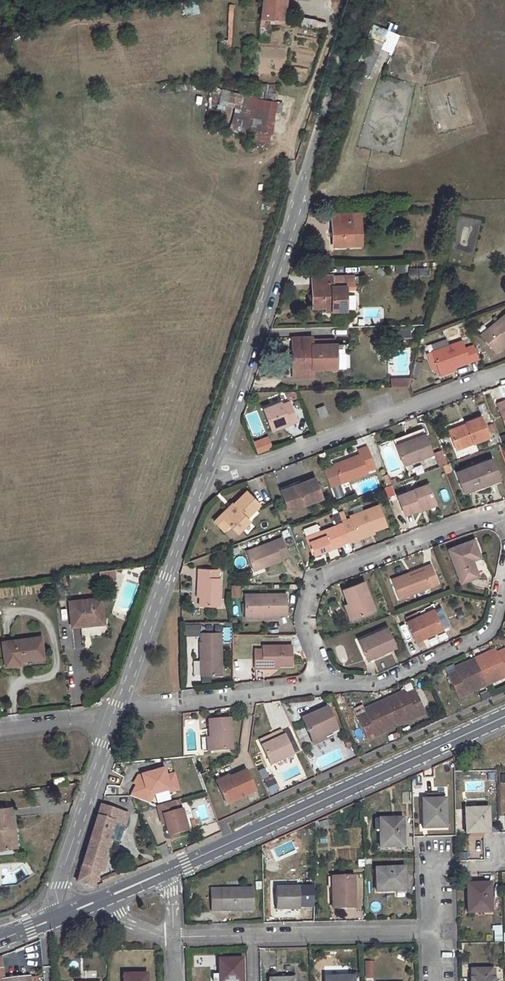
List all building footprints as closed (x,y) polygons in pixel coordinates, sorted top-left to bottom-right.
[(261,19),(284,21),(286,0),(263,0),(261,19)] [(384,41),(381,48),(393,52),(400,33),(373,24),(369,36),(384,41)] [(248,97),(241,135),(268,140),(275,101),(248,97)] [(334,222),(333,222),(334,245),(361,244),(360,221),(352,222),(352,213),(334,214),(334,222)] [(332,276),(313,276),(313,284),(312,284),(312,308),(326,308),(332,308),(332,311),(346,311),(345,287),(332,287),(332,276)] [(480,334),(492,350),(504,340),(504,341),(504,316),(504,315),(480,334)] [(312,337),(294,337),(294,345),(292,345),(293,369),(313,369),(336,368),(335,344),(312,345),(312,337)] [(460,340),(431,350),(438,369),(450,365),(451,368),(477,359),(472,345),(463,348),(460,340)] [(492,350),(494,352),(504,343),(504,341),(504,340),(492,350)] [(431,350),(427,352),(433,371),(438,369),(431,350)] [(411,376),(419,378),(422,362),(414,361),(411,376)] [(450,365),(438,369),(439,374),(451,370),(451,368),(450,365)] [(391,387),(409,387),(409,377),(391,377),(391,387)] [(286,392),(289,401),(299,397),(297,391),(286,392)] [(280,403),(262,409),(270,430),(287,423),(288,426),(296,422),(288,403),(281,406),(280,403)] [(325,406),(317,409),(320,419),(328,416),(325,406)] [(467,427),(451,433),(457,449),(488,436),(482,419),(466,425),(467,427)] [(287,423),(270,430),(271,432),(288,426),(287,423)] [(466,423),(449,429),(451,433),(467,427),(466,425),(466,423)] [(410,433),(413,439),(425,435),(422,429),(410,433)] [(396,446),(413,439),(410,433),(394,440),(396,446)] [(268,435),(253,441),(257,453),(272,448),(268,435)] [(413,439),(396,446),(403,464),(432,453),(425,435),(413,439)] [(367,447),(358,450),(360,455),(335,464),(335,466),(324,470),(330,486),(367,472),(367,471),(375,468),(367,447)] [(434,453),(439,465),(445,463),(441,452),(434,453)] [(434,455),(421,459),(424,469),(438,464),(434,455)] [(493,459),(456,472),(464,493),(483,486),(482,483),(499,477),(493,459)] [(392,480),(389,474),(384,475),(389,486),(393,484),(392,480)] [(499,477),(482,483),(483,486),(483,488),(501,481),(499,477)] [(293,488),(282,492),(289,511),(322,498),(314,479),(293,487),(293,488)] [(340,484),(344,494),(351,491),(348,482),(340,484)] [(292,484),(280,488),(282,492),(293,488),(293,487),(292,484)] [(428,485),(397,496),(405,515),(419,509),(418,507),(434,501),(428,485)] [(234,505),(223,516),(230,523),(237,531),(249,520),(246,517),(260,503),(247,491),(233,504),(234,505)] [(434,501),(418,507),(419,509),(419,511),(436,505),(434,501)] [(230,523),(223,516),(234,505),(233,504),(232,502),(214,520),(224,530),(230,523)] [(359,539),(358,537),(386,526),(378,506),(351,516),(351,518),(342,521),(342,523),(349,541),(350,542),(359,539)] [(342,523),(305,538),(312,556),(343,545),(342,544),(349,541),(342,523)] [(281,538),(245,551),(252,568),(264,563),(288,554),(281,538)] [(473,540),(448,549),(462,582),(478,576),(472,560),(480,556),(473,540)] [(431,563),(423,566),(424,570),(410,576),(408,572),(391,579),(399,599),(438,583),(431,563)] [(423,566),(408,572),(410,576),(424,570),(423,566)] [(198,569),(197,578),(200,578),(199,596),(199,606),(219,606),(220,578),(218,578),(218,570),(198,569)] [(115,570),(100,570),(101,580),(115,580),(115,570)] [(362,581),(343,589),(348,602),(354,617),(374,610),(362,581)] [(231,585),(231,598),(241,597),(240,584),(231,585)] [(286,593),(244,594),(244,613),(260,613),(260,615),(270,615),(279,615),(279,612),(286,612),(286,593)] [(81,626),(80,622),(103,620),(100,598),(68,602),(71,627),(81,626)] [(348,602),(344,604),(350,619),(354,617),(348,602)] [(455,611),(457,618),(465,616),(463,608),(455,611)] [(434,609),(406,622),(416,641),(443,628),(434,609)] [(199,635),(200,623),(184,623),(184,635),(199,635)] [(386,626),(358,640),(369,660),(396,647),(386,626)] [(202,641),(200,641),(200,660),(202,659),(202,675),(222,675),(221,632),(202,632),(202,641)] [(19,665),(18,661),(43,658),(41,638),(3,643),(5,667),(19,665)] [(262,649),(254,649),(254,668),(262,668),(262,666),(291,666),(291,645),(262,646),(262,649)] [(475,659),(487,685),(504,677),(504,649),(497,653),(492,655),(490,652),(475,659)] [(456,672),(447,676),(458,698),(487,685),(475,659),(459,666),(461,670),(456,672)] [(399,694),(384,701),(396,727),(425,713),(414,690),(406,694),(401,697),(399,694)] [(366,713),(356,717),(367,740),(396,727),(384,701),(370,707),(371,711),(366,713)] [(326,708),(301,719),(312,741),(323,735),(323,737),(337,730),(326,708)] [(230,720),(207,722),(209,750),(231,749),(230,731),(230,720)] [(238,758),(242,733),(230,731),(231,749),(236,759),(238,758)] [(270,765),(293,755),(283,736),(281,732),(273,735),(276,739),(261,746),(270,765)] [(273,735),(259,742),(261,746),(276,739),(273,735)] [(323,735),(312,741),(314,745),(325,740),(323,737),(323,735)] [(351,737),(344,740),(347,748),(354,745),(351,737)] [(139,786),(132,796),(148,803),(154,795),(169,790),(170,792),(178,790),(173,774),(166,776),(163,769),(141,776),(145,787),(141,788),(139,786)] [(229,782),(217,787),(225,805),(255,792),(246,771),(228,780),(229,782)] [(65,775),(53,777),(54,785),(66,784),(65,775)] [(145,787),(141,776),(138,777),(134,785),(137,785),(129,795),(132,796),(139,786),(141,788),(145,787)] [(272,776),(263,780),(271,795),(280,791),(272,776)] [(227,777),(215,782),(217,787),(229,782),(228,780),(227,777)] [(50,804),(62,800),(57,786),(45,790),(50,804)] [(446,799),(423,800),(423,829),(446,828),(446,799)] [(178,811),(175,801),(157,807),(161,817),(164,816),(166,823),(170,836),(188,831),(182,810),(178,811)] [(100,806),(77,883),(93,888),(98,870),(112,824),(123,828),(128,814),(100,806)] [(0,808),(0,848),(11,847),(9,827),(13,826),(12,807),(0,808)] [(206,807),(196,810),(199,816),(207,813),(206,807)] [(488,808),(465,809),(466,834),(489,833),(488,808)] [(402,819),(379,820),(379,830),(380,848),(403,847),(402,819)] [(112,824),(98,870),(103,871),(113,840),(119,842),(123,828),(112,824)] [(404,867),(376,868),(377,892),(405,891),(404,867)] [(353,876),(332,876),(333,909),(353,909),(353,876)] [(490,883),(467,884),(467,912),(491,912),(490,883)] [(299,887),(275,888),(275,909),(299,910),(299,887)] [(252,888),(220,889),(210,889),(211,911),(221,911),(253,910),(252,888)] [(502,925),(494,925),(494,942),(502,942),(502,925)] [(219,958),(219,974),(219,980),(242,980),(241,958),(219,958)] [(376,978),(376,961),(365,961),(365,978),(376,978)] [(471,969),(471,978),(470,978),(470,980),(494,980),(494,978),(493,978),(493,970),(471,969)]
